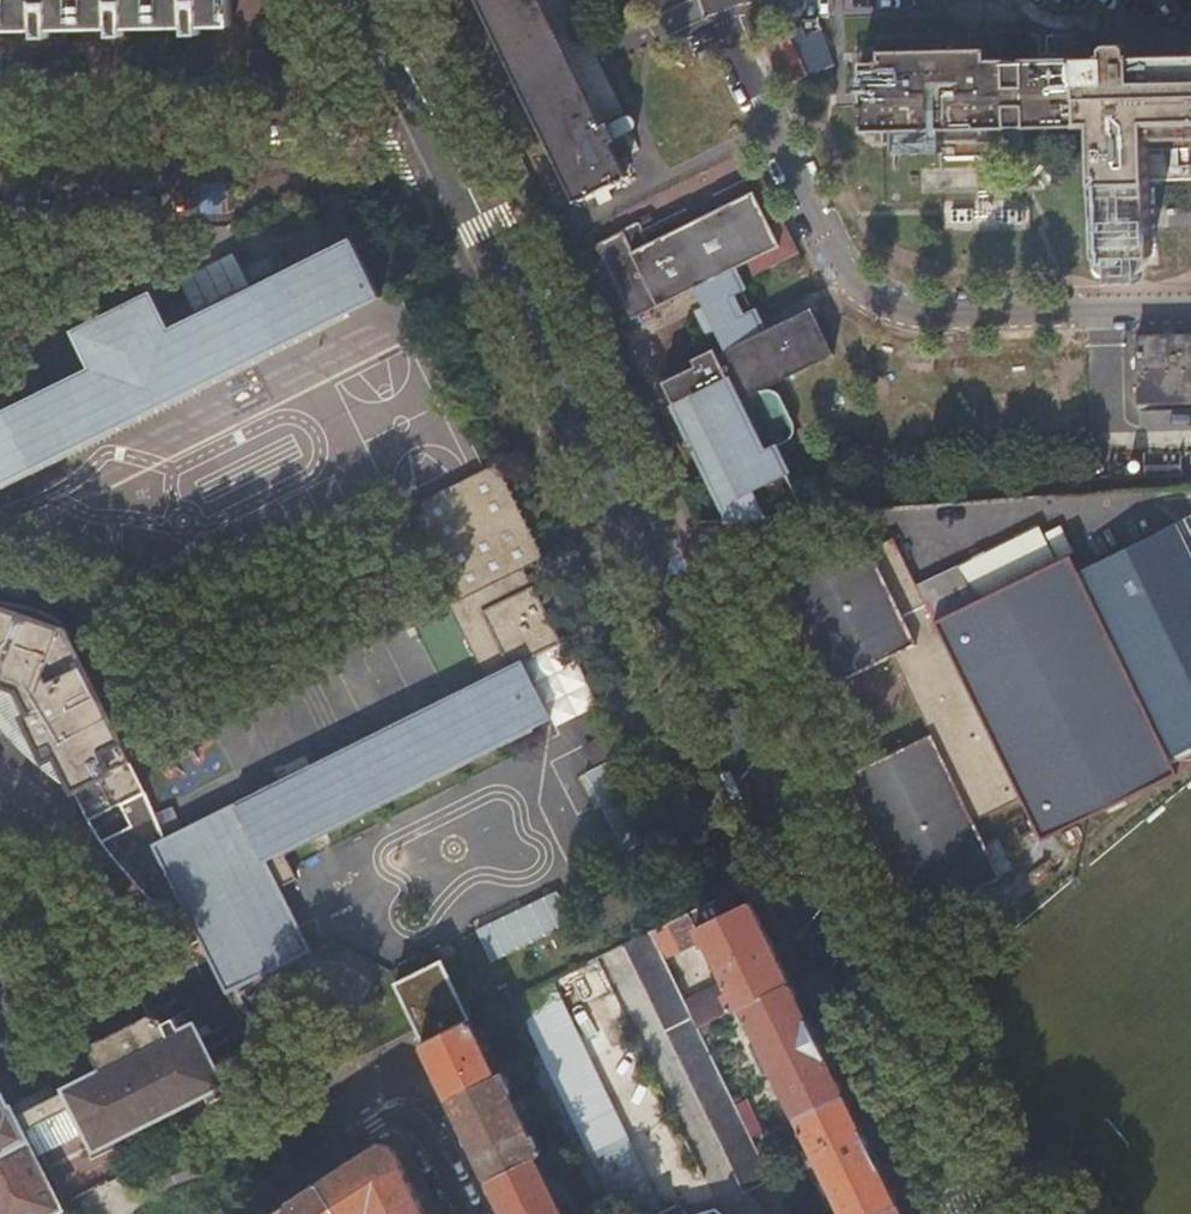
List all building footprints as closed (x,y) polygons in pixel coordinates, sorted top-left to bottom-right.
[(57,0),(0,0),(0,30),(35,29),(35,36),(49,37),(49,29),(57,28),(57,0)] [(140,27),(139,0),(57,0),(57,28),(111,28),(111,35),(124,36),(124,28),(140,27)] [(230,25),(229,0),(139,0),(140,27),(185,26),(185,34),(199,34),(200,26),(230,25)] [(624,115),(601,126),(574,69),(597,59),(569,0),(476,0),(573,199),(594,189),(600,202),(614,196),(608,183),(625,176),(610,143),(623,138),(630,151),(639,147),(624,115)] [(796,26),(772,36),(783,64),(808,54),(796,26)] [(1134,57),(1134,54),(1131,53),(1131,47),(1126,43),(1110,43),(1106,46),(1105,52),(1102,54),(1102,57),(1081,57),(1080,32),(1001,34),(1001,59),(986,59),(985,33),(964,33),(964,39),(880,40),(880,61),(860,62),(861,92),(844,93),(844,99),(844,106),(862,106),(862,131),(881,131),(882,143),(986,141),(986,129),(1091,128),(1097,257),(1149,256),(1149,185),(1190,185),(1190,56),(1134,57)] [(601,126),(624,115),(597,59),(574,69),(601,126)] [(677,90),(701,141),(719,132),(694,83),(677,90)] [(675,153),(701,141),(677,90),(650,103),(675,153)] [(662,382),(728,522),(830,514),(819,492),(802,499),(775,446),(791,437),(795,432),(795,424),(777,390),(770,387),(832,355),(809,310),(764,331),(754,311),(741,318),(729,295),(744,288),(733,267),(749,259),(757,273),(800,251),(783,219),(768,225),(762,212),(778,204),(762,172),(718,195),(724,206),(694,220),(687,209),(642,230),(640,227),(632,224),(623,229),(621,232),(597,245),(631,317),(698,284),(708,304),(700,308),(711,332),(719,328),(729,348),(662,382)] [(378,298),(378,299),(380,298),(350,238),(169,327),(151,291),(73,328),(92,366),(0,412),(0,486),(378,298)] [(754,311),(744,288),(729,295),(741,318),(754,311)] [(1139,337),(1139,402),(1190,400),(1190,336),(1139,337)] [(917,586),(895,539),(870,551),(863,535),(780,578),(833,686),(896,657),(935,734),(848,777),(919,919),(1004,877),(977,821),(1021,800),(1040,839),(1176,772),(1190,762),(1183,751),(1190,747),(1190,564),(1173,527),(1079,572),(1071,556),(1056,564),(1037,529),(917,586)] [(508,665),(291,775),(321,836),(532,729),(531,725),(546,717),(548,720),(550,718),(521,660),(557,641),(530,586),(480,610),(508,665)] [(0,604),(0,691),(7,694),(40,761),(52,755),(70,793),(84,821),(143,792),(67,633),(59,622),(56,619),(39,612),(17,607),(0,604)] [(0,691),(0,731),(14,750),(32,772),(43,781),(62,790),(70,793),(52,755),(40,761),(7,694),(0,691)] [(620,759),(590,771),(623,851),(653,839),(620,759)] [(321,836),(291,775),(154,844),(217,972),(213,974),(221,990),(225,988),(226,991),(229,990),(229,989),(307,949),(308,951),(310,949),(299,927),(302,926),(272,866),(270,867),(266,859),(282,851),(284,855),(285,854),(321,836)] [(787,983),(740,888),(650,932),(662,959),(693,944),(691,940),(697,937),(702,946),(705,944),(729,991),(724,997),(725,998),(721,1001),(714,987),(684,1002),(696,1027),(740,1006),(787,983)] [(478,925),(492,959),(576,926),(562,891),(478,925)] [(662,959),(650,932),(622,946),(743,1191),(769,1178),(696,1027),(684,1002),(662,959)] [(688,953),(671,958),(678,981),(695,976),(688,953)] [(610,994),(594,959),(569,971),(587,1006),(610,994)] [(396,984),(425,1042),(470,1020),(442,962),(396,984)] [(841,1094),(787,983),(740,1006),(746,1018),(743,1019),(745,1023),(747,1021),(756,1038),(747,1043),(760,1072),(770,1069),(794,1116),(841,1094)] [(56,1208),(32,1157),(87,1132),(96,1145),(221,1081),(195,1026),(170,1037),(161,1022),(152,1016),(99,1041),(94,1053),(104,1069),(54,1097),(48,1086),(8,1108),(0,1092),(0,1213),(44,1213),(56,1208)] [(425,1042),(422,1043),(448,1097),(495,1075),(471,1025),(473,1024),(470,1020),(425,1042)] [(684,1206),(675,1203),(664,1208),(591,1062),(553,1081),(579,1134),(606,1189),(618,1213),(687,1213),(684,1206)] [(495,1075),(448,1097),(487,1179),(536,1155),(543,1152),(541,1148),(540,1149),(533,1136),(531,1137),(508,1091),(511,1090),(502,1072),(495,1075)] [(841,1094),(794,1116),(801,1130),(798,1131),(800,1135),(802,1134),(810,1151),(801,1156),(816,1185),(824,1182),(841,1213),(874,1213),(895,1204),(841,1094)] [(606,1189),(579,1134),(567,1140),(594,1194),(606,1189)] [(337,1213),(425,1213),(393,1150),(376,1145),(318,1183),(337,1213)] [(487,1179),(504,1213),(576,1213),(568,1198),(559,1202),(536,1155),(487,1179)] [(318,1183),(271,1213),(337,1213),(318,1183)] [(895,1204),(874,1213),(900,1213),(895,1204)] [(715,1206),(692,1213),(725,1213),(715,1206)]
